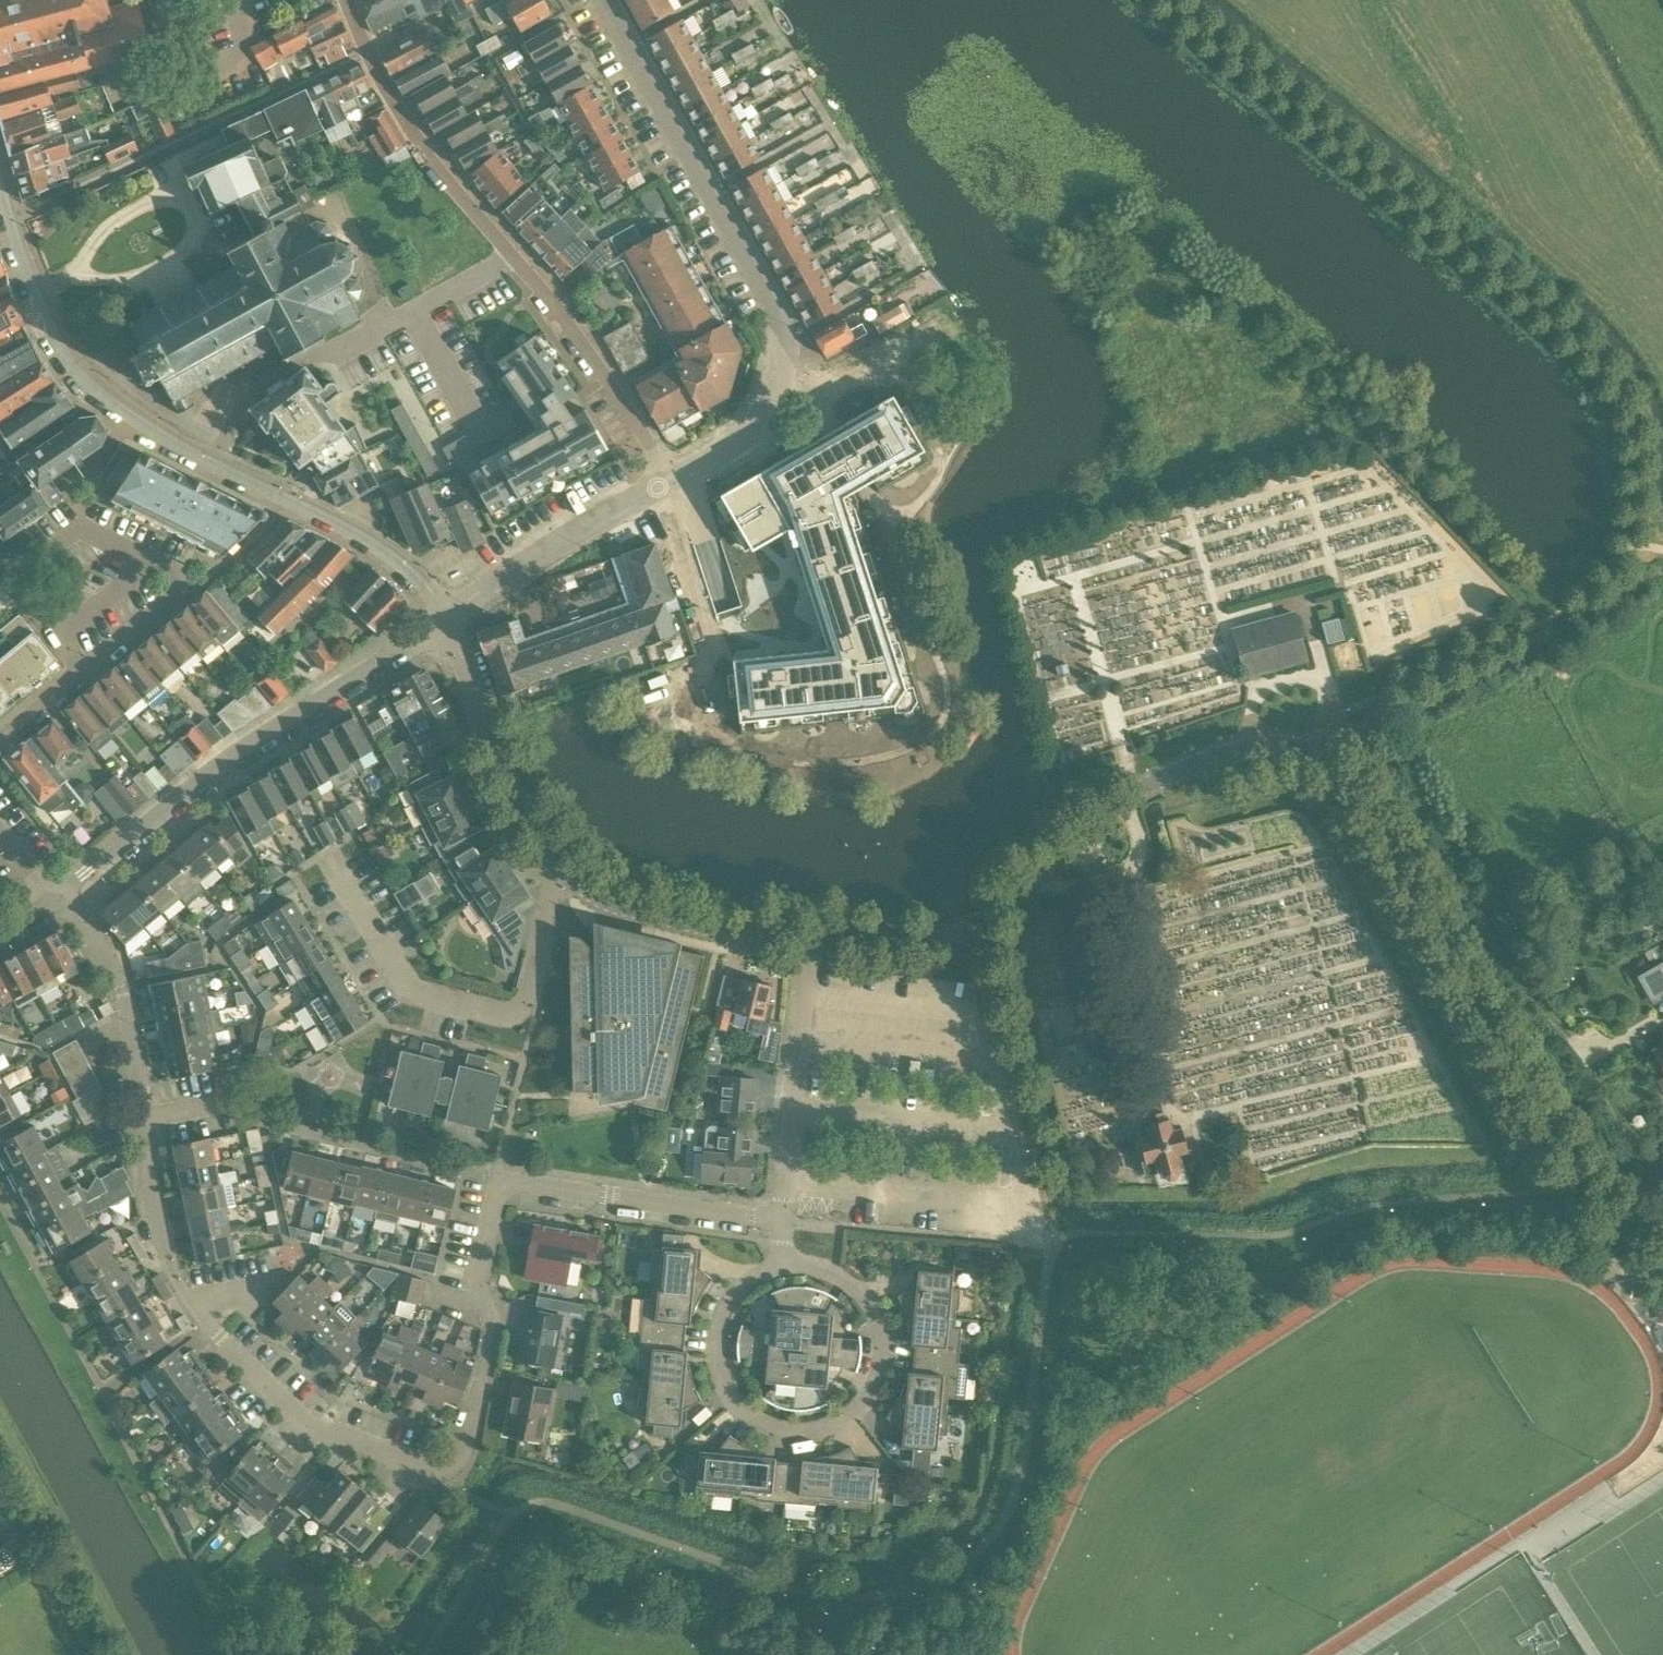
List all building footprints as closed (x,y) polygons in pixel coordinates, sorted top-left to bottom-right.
[(46,79),(67,73),(70,81),(78,78),(80,86),(82,92),(95,87),(90,68),(119,60),(120,66),(121,71),(145,65),(141,50),(149,47),(137,0),(108,8),(106,0),(6,0),(0,2),(0,92),(46,79)] [(371,33),(392,23),(392,25),(418,14),(413,1),(411,2),(410,0),(358,0),(371,33)] [(446,3),(444,0),(421,0),(426,12),(446,3)] [(550,14),(542,0),(516,0),(510,3),(508,0),(503,0),(485,10),(494,27),(511,17),(519,31),(550,14)] [(673,13),(666,0),(640,0),(629,6),(642,30),(673,13)] [(301,22),(307,35),(323,28),(341,20),(334,6),(301,22)] [(732,11),(723,16),(728,24),(737,19),(732,11)] [(728,24),(723,16),(712,22),(717,31),(728,24)] [(323,28),(336,60),(347,56),(342,46),(351,42),(341,20),(323,28)] [(647,40),(657,57),(691,39),(681,21),(647,40)] [(307,35),(301,22),(283,32),(251,49),(263,69),(278,61),(278,60),(309,43),(306,37),(307,35)] [(556,26),(525,44),(533,58),(535,62),(568,44),(557,25),(556,26)] [(306,37),(309,43),(315,59),(324,55),(329,64),(336,60),(323,28),(307,35),(306,37)] [(389,73),(414,60),(424,55),(426,60),(440,53),(428,31),(380,55),(389,73)] [(496,35),(486,40),(491,51),(502,45),(496,35)] [(657,57),(667,75),(700,56),(691,39),(657,57)] [(491,51),(486,40),(477,45),(482,56),(491,51)] [(533,58),(516,68),(521,78),(538,68),(545,80),(578,62),(568,44),(535,62),(533,58)] [(752,44),(743,49),(747,57),(756,52),(752,44)] [(743,49),(732,55),(736,64),(747,57),(743,49)] [(404,98),(412,93),(427,85),(445,74),(450,72),(440,53),(426,60),(424,55),(414,60),(389,73),(393,82),(395,82),(404,98)] [(667,75),(676,92),(710,73),(700,56),(667,75)] [(578,62),(545,80),(555,98),(588,80),(578,62)] [(371,87),(360,63),(360,64),(343,72),(360,107),(364,115),(384,105),(379,98),(371,87)] [(328,79),(344,114),(360,107),(343,72),(328,79)] [(0,119),(40,108),(52,104),(50,95),(80,86),(78,78),(70,81),(67,73),(46,79),(0,92),(0,119)] [(676,92),(686,109),(720,90),(710,73),(676,92)] [(427,85),(412,93),(423,114),(472,86),(469,81),(453,90),(445,74),(427,85)] [(771,78),(761,84),(766,92),(776,87),(773,81),(771,78)] [(305,90),(322,124),(344,114),(328,79),(305,90)] [(588,80),(555,98),(558,104),(557,104),(564,117),(598,99),(595,93),(588,80)] [(761,84),(751,89),(756,98),(766,92),(761,84)] [(434,134),(443,130),(468,116),(467,114),(459,100),(475,91),(472,86),(423,114),(434,134)] [(322,124),(305,90),(263,110),(263,111),(221,129),(222,130),(229,146),(183,166),(181,167),(182,167),(181,168),(182,170),(183,169),(191,187),(190,187),(191,189),(192,190),(193,189),(193,188),(200,185),(209,211),(209,213),(210,213),(211,214),(212,213),(212,212),(235,202),(243,218),(291,191),(285,179),(285,178),(287,173),(281,160),(275,158),(258,161),(250,141),(273,130),(279,143),(290,138),(293,144),(324,129),(322,124)] [(686,109),(696,126),(729,107),(720,90),(686,109)] [(153,97),(131,108),(137,121),(148,116),(160,140),(173,134),(175,133),(157,96),(157,95),(153,97)] [(81,112),(76,96),(54,103),(59,119),(81,112)] [(598,99),(564,117),(574,136),(608,117),(598,99)] [(696,126),(705,143),(739,125),(729,107),(696,126)] [(40,108),(0,119),(10,154),(34,145),(50,139),(40,108)] [(544,121),(554,116),(549,108),(540,113),(543,120),(544,121)] [(394,124),(386,109),(367,119),(375,134),(394,124)] [(443,130),(454,150),(503,122),(500,116),(483,125),(475,110),(467,114),(468,116),(443,130)] [(543,120),(540,113),(540,112),(529,119),(533,126),(543,120)] [(791,112),(781,118),(785,127),(796,121),(791,112)] [(608,117),(574,136),(584,154),(619,135),(608,117)] [(781,118),(770,124),(775,132),(785,127),(781,118)] [(465,170),(498,151),(489,135),(505,126),(503,122),(454,150),(465,170)] [(375,134),(369,137),(382,159),(407,146),(394,124),(375,134)] [(705,143),(715,161),(748,142),(739,125),(705,143)] [(34,145),(10,154),(16,175),(62,160),(70,157),(77,155),(103,147),(110,164),(138,151),(130,134),(110,144),(107,140),(91,141),(85,128),(64,135),(50,139),(34,145)] [(619,135),(584,154),(595,172),(629,153),(619,135)] [(524,142),(531,150),(538,145),(530,136),(524,142)] [(545,146),(552,155),(559,149),(552,141),(545,146)] [(725,178),(758,159),(748,142),(715,161),(725,178)] [(538,158),(544,152),(538,145),(531,150),(538,158)] [(552,155),(559,163),(566,157),(559,149),(552,155)] [(498,151),(469,175),(483,191),(512,166),(498,151)] [(629,153),(595,172),(605,191),(625,180),(639,172),(629,153)] [(62,160),(16,175),(23,200),(57,185),(55,180),(68,177),(65,168),(79,163),(77,155),(70,157),(62,160)] [(817,157),(806,163),(811,172),(822,166),(817,157)] [(806,163),(796,169),(800,178),(811,172),(806,163)] [(525,182),(512,166),(483,191),(496,207),(525,182)] [(730,188),(740,205),(774,187),(764,169),(730,188)] [(639,172),(625,180),(630,188),(631,190),(645,182),(640,172),(639,172)] [(558,198),(540,177),(531,186),(530,185),(513,201),(500,212),(513,226),(530,246),(559,218),(549,206),(558,198)] [(740,205),(750,223),(783,204),(774,187),(740,205)] [(613,192),(599,201),(604,209),(622,197),(617,189),(613,192)] [(128,322),(129,324),(127,326),(128,329),(130,327),(140,344),(138,349),(140,353),(136,355),(134,352),(131,354),(133,357),(129,360),(131,363),(134,362),(144,379),(140,381),(142,385),(145,383),(148,387),(152,385),(149,381),(157,376),(159,379),(158,380),(160,384),(161,383),(171,401),(168,403),(169,405),(172,404),(177,412),(176,413),(177,415),(179,414),(179,416),(182,414),(181,413),(191,408),(192,409),(194,407),(193,406),(195,405),(193,403),(192,404),(187,395),(203,386),(205,390),(208,388),(206,385),(221,376),(224,380),(226,378),(225,374),(240,366),(242,370),(244,368),(242,365),(260,355),(261,357),(263,356),(262,354),(277,345),(285,359),(283,361),(284,363),(287,362),(287,364),(291,362),(290,360),(322,343),(325,342),(323,338),(337,329),(339,332),(342,330),(341,328),(344,326),(343,326),(358,317),(359,319),(362,318),(360,316),(362,315),(361,313),(359,314),(353,303),(357,301),(359,302),(360,299),(359,298),(363,291),(365,290),(364,287),(363,288),(358,282),(359,281),(357,279),(356,280),(349,279),(352,274),(355,276),(357,274),(355,271),(355,261),(358,260),(357,256),(353,257),(349,249),(351,245),(349,243),(346,246),(339,240),(337,236),(334,237),(335,241),(330,242),(331,234),(333,234),(332,232),(330,232),(327,225),(328,224),(326,223),(325,224),(317,222),(317,220),(315,220),(314,222),(309,224),(304,212),(305,211),(304,209),(302,210),(292,193),(293,193),(292,191),(291,191),(243,218),(252,233),(228,247),(227,246),(225,248),(227,251),(223,253),(225,256),(229,254),(235,265),(218,275),(216,272),(214,273),(215,276),(202,284),(200,281),(195,283),(197,286),(181,295),(180,292),(177,294),(178,297),(163,305),(161,302),(158,304),(160,307),(144,316),(143,313),(140,314),(142,317),(132,323),(131,320),(128,322)] [(835,192),(825,198),(830,206),(840,200),(835,192)] [(825,198),(815,203),(819,212),(830,206),(825,198)] [(750,223),(759,240),(793,221),(783,204),(750,223)] [(584,227),(584,226),(581,223),(573,215),(569,210),(559,218),(530,246),(531,246),(545,262),(576,234),(584,227)] [(759,240),(769,257),(802,238),(793,221),(759,240)] [(619,256),(610,239),(609,239),(611,243),(606,246),(602,242),(600,244),(586,228),(584,226),(584,227),(576,234),(545,262),(546,263),(562,280),(580,264),(591,276),(606,263),(616,258),(619,256)] [(667,229),(644,242),(635,226),(610,240),(619,256),(676,358),(632,382),(658,429),(659,430),(661,429),(678,420),(698,409),(700,412),(727,398),(730,387),(720,384),(728,359),(737,361),(740,352),(725,324),(721,326),(667,229)] [(854,226),(844,232),(849,241),(859,235),(854,226)] [(844,232),(834,238),(839,246),(849,241),(844,232)] [(769,257),(778,274),(812,255),(802,238),(769,257)] [(778,274),(788,291),(822,273),(812,255),(778,274)] [(11,293),(7,275),(0,258),(0,300),(11,293)] [(873,261),(863,266),(868,276),(878,270),(873,261)] [(863,266),(853,272),(858,281),(868,276),(863,266)] [(788,291),(798,309),(831,290),(822,273),(788,291)] [(409,283),(397,289),(402,298),(414,291),(409,283)] [(807,326),(841,307),(831,290),(798,309),(807,326)] [(30,339),(26,330),(12,294),(11,293),(0,300),(0,357),(30,339)] [(906,319),(899,306),(872,322),(879,334),(906,319)] [(825,357),(866,334),(861,325),(849,332),(843,319),(813,336),(825,357)] [(623,375),(650,360),(630,323),(602,338),(623,375)] [(497,458),(468,474),(491,514),(520,498),(547,483),(574,468),(608,449),(585,409),(582,411),(572,395),(575,394),(553,363),(534,336),(496,363),(515,390),(537,421),(542,417),(550,429),(525,442),(497,458)] [(41,362),(30,339),(0,357),(0,386),(41,362)] [(11,415),(10,412),(22,405),(25,409),(25,410),(34,404),(30,397),(54,382),(53,380),(42,363),(41,362),(0,386),(0,421),(11,415)] [(271,393),(250,410),(267,433),(271,430),(299,468),(311,459),(322,473),(360,452),(359,452),(360,451),(367,449),(367,448),(356,424),(355,425),(345,432),(325,404),(327,402),(328,403),(340,393),(339,392),(339,391),(339,389),(339,388),(338,387),(337,385),(338,385),(337,384),(337,385),(336,384),(334,383),(333,383),(331,383),(330,383),(328,383),(327,384),(326,385),(325,387),(324,388),(322,390),(318,385),(308,372),(305,368),(284,385),(281,382),(268,390),(271,393)] [(0,426),(0,434),(9,446),(37,429),(72,406),(54,382),(30,397),(34,404),(25,410),(25,409),(0,426)] [(720,496),(708,503),(719,537),(741,607),(716,615),(718,621),(731,662),(733,661),(734,674),(736,696),(739,718),(739,722),(737,722),(739,735),(834,725),(881,720),(928,715),(914,674),(899,625),(871,540),(859,504),(861,503),(878,493),(932,462),(925,451),(924,451),(922,448),(911,428),(900,409),(892,396),(841,426),(804,447),(796,452),(795,453),(768,468),(720,496)] [(402,404),(390,410),(394,417),(406,411),(402,404)] [(406,411),(394,417),(395,419),(398,425),(410,418),(406,411)] [(509,411),(498,417),(502,425),(513,418),(509,411)] [(64,429),(62,430),(83,458),(101,446),(103,447),(104,446),(105,447),(111,435),(108,433),(109,430),(107,430),(105,429),(96,418),(97,416),(94,415),(93,417),(84,418),(82,417),(64,429)] [(498,417),(487,423),(491,431),(502,425),(498,417)] [(410,418),(398,425),(403,432),(414,426),(410,418)] [(513,418),(502,425),(506,432),(517,426),(513,418)] [(487,423),(476,430),(480,437),(491,431),(487,423)] [(502,425),(491,431),(495,438),(506,432),(502,425)] [(414,426),(403,432),(407,440),(418,433),(414,426)] [(49,438),(16,460),(32,483),(36,489),(50,507),(64,497),(64,496),(52,479),(68,468),(69,468),(83,458),(62,430),(49,438)] [(476,430),(464,436),(469,443),(480,437),(476,430)] [(491,431),(480,437),(484,445),(495,438),(491,431)] [(418,433),(407,440),(411,447),(422,440),(418,433)] [(464,436),(453,442),(458,450),(469,443),(464,436)] [(480,437),(469,443),(473,451),(484,445),(480,437)] [(422,440),(411,447),(415,454),(426,448),(422,440)] [(442,448),(446,456),(458,450),(453,442),(442,448)] [(469,443),(458,450),(462,457),(473,451),(469,443)] [(426,448),(415,454),(419,462),(431,455),(426,448)] [(458,450),(446,456),(451,463),(462,457),(458,450)] [(121,456),(104,482),(116,490),(109,500),(222,556),(239,538),(240,538),(246,532),(247,532),(262,516),(263,514),(258,512),(259,510),(244,503),(244,505),(227,496),(228,495),(226,494),(225,495),(210,487),(210,486),(189,476),(188,477),(174,470),(174,468),(172,467),(172,469),(157,461),(158,460),(142,452),(135,463),(121,456)] [(322,473),(315,477),(317,481),(317,484),(319,488),(322,490),(324,494),(330,491),(340,508),(372,490),(373,489),(372,488),(377,486),(360,452),(322,473)] [(431,455),(419,462),(423,469),(435,462),(431,455)] [(435,462),(423,469),(426,474),(427,476),(439,470),(435,462)] [(397,477),(381,485),(383,489),(388,499),(399,493),(403,491),(397,477)] [(3,537),(5,540),(17,531),(20,529),(43,512),(50,507),(36,489),(32,483),(16,495),(8,483),(0,488),(0,533),(3,537)] [(483,542),(479,533),(465,502),(437,515),(424,486),(393,499),(415,549),(446,536),(448,542),(457,538),(463,551),(483,542)] [(314,556),(330,540),(287,520),(280,528),(263,544),(247,559),(265,578),(270,573),(278,582),(284,587),(314,556)] [(314,556),(284,587),(256,615),(276,635),(323,588),(354,555),(331,541),(330,540),(314,556)] [(668,613),(679,609),(676,598),(674,598),(655,544),(622,555),(622,556),(613,559),(628,604),(525,639),(518,619),(509,622),(508,621),(476,632),(484,655),(486,654),(500,697),(529,687),(528,683),(644,644),(645,647),(676,637),(671,620),(672,620),(671,615),(669,615),(668,613)] [(341,600),(375,632),(408,602),(391,582),(372,568),(341,600)] [(207,591),(224,612),(235,603),(218,583),(207,591)] [(207,591),(189,607),(220,644),(221,645),(222,647),(241,631),(240,630),(233,623),(224,612),(207,591)] [(235,603),(224,612),(233,623),(240,630),(251,621),(235,603)] [(189,607),(171,622),(197,653),(201,659),(202,660),(203,658),(220,644),(189,607)] [(1307,666),(1308,665),(1294,613),(1293,613),(1293,615),(1235,630),(1234,629),(1233,629),(1247,682),(1249,681),(1247,675),(1305,659),(1307,666)] [(19,615),(17,616),(0,631),(3,635),(14,648),(34,632),(19,615)] [(1327,644),(1344,640),(1338,618),(1321,623),(1327,644)] [(171,622),(153,637),(179,668),(197,653),(171,622)] [(60,666),(61,665),(57,661),(34,632),(14,648),(0,659),(0,684),(15,703),(30,691),(45,678),(60,666)] [(153,637),(135,652),(161,683),(179,668),(153,637)] [(307,649),(324,672),(337,662),(319,640),(307,649)] [(135,652),(116,667),(143,698),(148,704),(166,689),(161,683),(135,652)] [(1067,663),(1056,666),(1059,676),(1070,674),(1067,663)] [(116,667),(98,682),(125,713),(143,698),(116,667)] [(368,725),(372,733),(402,716),(440,694),(427,671),(426,671),(422,670),(411,676),(387,690),(395,703),(389,706),(379,711),(383,717),(368,725)] [(284,699),(292,692),(274,671),(255,687),(257,690),(261,695),(271,706),(282,697),(284,699)] [(98,682),(80,697),(106,729),(107,728),(125,713),(98,682)] [(0,684),(0,716),(15,703),(0,684)] [(241,708),(251,719),(263,713),(271,706),(261,695),(257,690),(255,687),(237,702),(241,708)] [(402,716),(372,733),(376,742),(377,741),(405,725),(406,725),(412,736),(451,715),(440,694),(402,716)] [(80,697),(62,712),(88,744),(95,753),(114,737),(107,728),(106,729),(80,697)] [(221,720),(231,732),(243,726),(251,719),(241,708),(237,702),(235,700),(216,715),(221,720)] [(332,731),(356,774),(364,769),(357,758),(372,750),(352,714),(351,715),(352,717),(330,730),(331,732),(332,731)] [(410,738),(384,753),(391,766),(402,760),(403,759),(401,754),(417,745),(424,756),(462,735),(451,715),(412,736),(410,738)] [(221,720),(214,726),(207,718),(196,727),(202,734),(212,746),(222,738),(223,739),(231,732),(221,720)] [(32,737),(55,766),(76,749),(53,721),(32,737)] [(183,750),(193,761),(212,746),(202,734),(196,727),(178,743),(183,750)] [(332,731),(331,732),(309,744),(311,746),(330,778),(335,788),(357,776),(356,774),(332,731)] [(69,809),(72,813),(79,807),(80,808),(84,804),(66,782),(67,781),(55,766),(32,737),(5,759),(48,813),(51,811),(53,812),(67,810),(69,809)] [(183,750),(178,743),(160,758),(165,765),(175,776),(193,761),(183,750)] [(290,760),(308,792),(309,793),(315,802),(322,798),(316,786),(330,778),(311,746),(289,758),(290,760)] [(290,760),(268,773),(269,775),(270,774),(288,807),(294,817),(301,813),(295,801),(309,793),(308,792),(290,760)] [(175,776),(165,765),(148,780),(157,791),(175,776)] [(421,825),(468,801),(455,777),(442,784),(435,771),(437,770),(437,769),(405,786),(414,803),(411,805),(421,825)] [(132,779),(134,782),(124,789),(139,807),(157,791),(148,780),(141,771),(132,779)] [(270,774),(269,775),(247,787),(248,789),(249,789),(267,822),(273,831),(281,827),(274,815),(288,807),(270,774)] [(114,777),(104,785),(129,815),(139,807),(124,789),(114,777)] [(129,815),(104,785),(92,794),(117,825),(129,815)] [(267,822),(249,789),(248,789),(226,801),(245,835),(246,834),(252,846),(274,833),(273,831),(267,822)] [(355,801),(345,807),(357,826),(357,828),(367,823),(355,801)] [(468,801),(421,825),(432,845),(435,844),(445,863),(476,845),(475,844),(473,845),(467,833),(480,826),(468,801)] [(357,826),(345,807),(333,813),(345,833),(355,827),(357,826)] [(196,826),(186,834),(214,867),(215,868),(230,855),(238,864),(250,855),(229,817),(215,829),(209,822),(199,830),(196,826)] [(323,847),(336,840),(324,820),(312,827),(323,847)] [(181,845),(172,853),(197,883),(198,882),(215,868),(214,867),(186,834),(178,841),(181,845)] [(467,902),(510,873),(495,850),(482,858),(475,848),(477,847),(476,845),(445,863),(457,881),(454,883),(467,902)] [(303,860),(298,851),(288,856),(294,866),(303,860)] [(160,856),(149,865),(178,898),(180,897),(182,900),(187,906),(205,891),(201,885),(198,882),(197,883),(172,853),(163,860),(160,856)] [(275,864),(266,869),(273,882),(285,874),(280,866),(275,864)] [(145,876),(135,884),(161,913),(178,898),(149,865),(141,872),(145,876)] [(526,895),(513,876),(510,873),(467,902),(480,921),(483,919),(500,945),(505,970),(514,972),(519,950),(526,919),(513,904),(515,903),(526,895)] [(404,911),(423,899),(413,882),(393,893),(404,911)] [(124,886),(114,894),(142,928),(161,913),(135,884),(127,890),(124,886)] [(242,900),(252,912),(259,905),(250,893),(242,900)] [(108,905),(99,913),(124,944),(142,928),(114,894),(105,902),(108,905)] [(282,936),(306,921),(293,900),(254,924),(267,945),(282,936)] [(236,912),(227,919),(233,927),(242,920),(236,912)] [(306,921),(282,936),(267,945),(279,965),(284,962),(318,941),(306,921)] [(214,924),(207,930),(216,941),(222,936),(223,935),(214,924)] [(53,978),(55,977),(84,961),(84,960),(73,940),(64,944),(57,932),(35,944),(53,978)] [(591,948),(588,946),(587,944),(585,942),(583,940),(580,938),(578,938),(575,936),(571,936),(569,936),(573,1092),(606,1091),(606,1085),(636,1092),(634,1102),(666,1110),(703,955),(671,947),(670,952),(643,957),(642,950),(630,950),(631,959),(603,963),(603,951),(599,951),(598,951),(596,950),(594,950),(591,948)] [(187,943),(190,956),(203,953),(201,941),(187,943)] [(318,941),(284,962),(279,965),(292,986),(299,981),(330,961),(318,941)] [(14,956),(37,998),(60,985),(55,977),(53,978),(35,944),(14,956)] [(231,957),(236,964),(248,957),(242,949),(231,957)] [(193,969),(206,966),(203,953),(190,956),(193,969)] [(12,1001),(13,1001),(17,1008),(37,998),(14,956),(0,964),(0,980),(12,1001)] [(253,965),(248,957),(236,964),(241,973),(253,965)] [(167,958),(145,962),(147,977),(147,978),(154,976),(178,972),(167,958)] [(311,1001),(343,981),(330,961),(299,981),(311,1000),(311,1001)] [(176,1000),(205,994),(200,975),(148,986),(152,1005),(176,1000)] [(717,1007),(712,1026),(713,1026),(726,1029),(730,1011),(749,1016),(745,1030),(765,1035),(760,1058),(777,1062),(781,1024),(768,1021),(772,1004),(766,1003),(771,985),(758,982),(756,979),(749,977),(746,979),(743,978),(742,982),(723,977),(716,1007),(717,1007)] [(12,1001),(0,980),(0,1008),(12,1001)] [(316,1025),(355,1001),(343,981),(311,1001),(311,1000),(303,1004),(316,1025)] [(257,996),(262,1003),(274,996),(269,988),(257,996)] [(235,994),(237,1006),(253,1004),(245,992),(235,994)] [(156,1022),(208,1012),(205,994),(176,1000),(152,1005),(156,1022)] [(262,1003),(266,1009),(267,1012),(279,1004),(274,996),(262,1003)] [(355,1001),(316,1025),(329,1046),(368,1022),(355,1001)] [(114,1012),(108,1002),(98,1008),(104,1018),(114,1012)] [(92,1010),(78,1017),(84,1028),(98,1021),(92,1010)] [(218,1010),(208,1012),(156,1022),(160,1041),(212,1031),(222,1029),(218,1010)] [(9,1026),(0,1023),(0,1034),(6,1036),(9,1026)] [(67,1025),(55,1032),(58,1036),(61,1041),(73,1035),(67,1025)] [(9,1026),(6,1036),(17,1039),(20,1029),(9,1026)] [(55,1032),(55,1031),(43,1038),(35,1035),(33,1044),(47,1048),(61,1041),(58,1036),(55,1032)] [(212,1031),(160,1041),(164,1060),(216,1049),(212,1031)] [(411,1037),(408,1052),(420,1055),(423,1042),(424,1040),(411,1037)] [(58,1064),(82,1051),(76,1040),(52,1053),(58,1064)] [(259,1041),(257,1050),(270,1054),(272,1044),(259,1041)] [(4,1042),(0,1053),(12,1057),(15,1046),(4,1042)] [(509,1100),(498,1092),(502,1075),(483,1071),(486,1058),(468,1053),(465,1066),(459,1065),(455,1081),(451,1080),(452,1078),(444,1076),(444,1078),(440,1077),(444,1061),(438,1060),(442,1046),(423,1042),(420,1055),(408,1052),(401,1050),(397,1067),(383,1067),(380,1082),(392,1089),(388,1105),(430,1116),(434,1100),(438,1101),(438,1103),(445,1104),(446,1103),(449,1104),(446,1120),(488,1130),(492,1114),(506,1114),(509,1100)] [(1651,1050),(1662,1071),(1662,1043),(1651,1050)] [(216,1049),(164,1060),(168,1079),(220,1068),(216,1049)] [(254,1059),(268,1063),(270,1054),(257,1050),(254,1059)] [(82,1051),(58,1064),(64,1076),(88,1063),(82,1051)] [(38,1065),(43,1074),(52,1070),(47,1060),(38,1065)] [(88,1063),(64,1076),(71,1087),(94,1074),(88,1063)] [(49,1084),(57,1079),(52,1070),(43,1074),(49,1084)] [(77,1099),(101,1086),(94,1074),(71,1087),(77,1099)] [(8,1094),(10,1093),(0,1076),(0,1098),(8,1094)] [(738,1123),(738,1122),(739,1113),(753,1115),(756,1079),(721,1076),(718,1112),(727,1112),(726,1128),(711,1126),(707,1130),(705,1151),(704,1151),(701,1181),(749,1185),(751,1156),(750,1156),(752,1130),(743,1129),(741,1128),(740,1128),(739,1126),(738,1125),(738,1124),(738,1123)] [(78,1113),(107,1097),(101,1086),(77,1099),(72,1102),(78,1113)] [(0,1098),(0,1127),(20,1116),(8,1094),(0,1098)] [(85,1125),(108,1112),(113,1110),(107,1097),(78,1113),(85,1125)] [(108,1112),(85,1125),(91,1136),(114,1123),(108,1112)] [(1193,1162),(1190,1150),(1187,1150),(1187,1149),(1186,1149),(1181,1130),(1182,1130),(1181,1128),(1179,1128),(1179,1129),(1171,1131),(1169,1121),(1169,1119),(1167,1119),(1164,1120),(1162,1114),(1163,1114),(1163,1112),(1160,1112),(1160,1113),(1150,1116),(1150,1115),(1147,1116),(1147,1118),(1148,1117),(1149,1124),(1146,1125),(1146,1124),(1144,1125),(1145,1127),(1146,1127),(1148,1137),(1140,1139),(1140,1138),(1138,1139),(1139,1141),(1144,1161),(1141,1162),(1145,1175),(1161,1171),(1162,1177),(1168,1181),(1175,1180),(1178,1174),(1177,1167),(1193,1162)] [(114,1123),(91,1136),(97,1148),(121,1135),(114,1123)] [(47,1150),(34,1127),(0,1145),(0,1153),(0,1154),(0,1161),(6,1171),(43,1151),(44,1153),(47,1151),(47,1150)] [(259,1128),(245,1131),(250,1153),(264,1151),(259,1128)] [(175,1171),(216,1163),(211,1139),(210,1139),(173,1147),(175,1156),(172,1160),(175,1171)] [(59,1180),(59,1181),(70,1174),(55,1146),(47,1150),(47,1151),(44,1153),(43,1151),(6,1171),(17,1192),(20,1190),(25,1199),(59,1180)] [(276,1167),(289,1170),(284,1188),(306,1193),(315,1156),(293,1151),(292,1155),(272,1150),(276,1167)] [(330,1199),(339,1162),(315,1156),(306,1193),(330,1199)] [(339,1162),(330,1199),(354,1205),(355,1204),(354,1203),(363,1168),(362,1168),(339,1162)] [(216,1163),(175,1171),(177,1181),(182,1184),(183,1193),(221,1185),(231,1183),(237,1181),(235,1169),(218,1173),(216,1163)] [(254,1166),(257,1177),(269,1175),(266,1163),(254,1166)] [(354,1203),(355,1204),(376,1209),(385,1171),(363,1166),(362,1168),(363,1168),(354,1203)] [(83,1187),(81,1188),(78,1183),(64,1191),(59,1181),(59,1180),(25,1199),(30,1209),(27,1211),(37,1230),(75,1209),(74,1209),(77,1207),(103,1194),(127,1181),(130,1179),(123,1167),(101,1179),(99,1175),(90,1189),(89,1188),(88,1187),(86,1187),(85,1186),(83,1187)] [(399,1215),(408,1177),(385,1171),(376,1209),(374,1216),(397,1222),(399,1215)] [(271,1186),(269,1175),(257,1177),(259,1189),(271,1186)] [(421,1220),(431,1183),(408,1177),(399,1215),(421,1220)] [(98,1213),(110,1207),(134,1194),(127,1181),(103,1194),(77,1207),(74,1209),(75,1209),(37,1230),(47,1247),(50,1245),(53,1252),(90,1232),(83,1219),(97,1211),(98,1213)] [(236,1205),(231,1183),(221,1185),(183,1193),(186,1203),(183,1207),(185,1218),(226,1209),(226,1207),(236,1205)] [(431,1183),(421,1220),(446,1226),(455,1189),(431,1183)] [(193,1239),(231,1231),(226,1209),(185,1218),(187,1228),(192,1231),(193,1239)] [(265,1212),(267,1223),(279,1221),(276,1209),(265,1212)] [(270,1234),(281,1232),(279,1221),(267,1223),(270,1234)] [(572,1261),(581,1262),(582,1256),(596,1259),(600,1236),(585,1234),(585,1235),(577,1234),(577,1232),(534,1225),(528,1258),(530,1258),(526,1279),(568,1286),(572,1261)] [(298,1239),(301,1229),(289,1226),(292,1238),(296,1239),(298,1239)] [(312,1232),(301,1229),(298,1239),(310,1242),(312,1232)] [(231,1231),(193,1239),(195,1249),(193,1253),(195,1264),(236,1255),(231,1231)] [(127,1238),(134,1251),(142,1246),(135,1234),(127,1238)] [(663,1234),(662,1246),(662,1250),(653,1249),(650,1281),(653,1281),(652,1290),(702,1295),(705,1290),(707,1286),(710,1282),(712,1278),(695,1265),(697,1249),(684,1248),(685,1236),(663,1234)] [(332,1248),(343,1250),(345,1240),(334,1237),(332,1248)] [(83,1282),(117,1262),(111,1252),(115,1250),(108,1238),(70,1261),(83,1282)] [(355,1242),(345,1240),(343,1250),(353,1253),(355,1242)] [(141,1261),(149,1257),(142,1246),(134,1251),(141,1261)] [(377,1259),(387,1261),(389,1251),(380,1248),(377,1259)] [(434,1273),(439,1256),(416,1250),(412,1268),(434,1273)] [(401,1254),(389,1251),(387,1261),(398,1264),(401,1254)] [(95,1302),(133,1279),(127,1269),(123,1272),(117,1262),(83,1282),(95,1302)] [(384,1290),(398,1274),(374,1267),(367,1275),(384,1290)] [(905,1313),(955,1318),(956,1309),(959,1309),(960,1289),(952,1288),(953,1273),(918,1269),(917,1285),(898,1295),(901,1301),(902,1305),(904,1309),(905,1313)] [(152,1279),(159,1291),(167,1287),(160,1274),(152,1279)] [(396,1288),(421,1294),(425,1280),(400,1274),(396,1288)] [(319,1289),(325,1283),(318,1276),(307,1287),(298,1278),(274,1302),(283,1312),(276,1320),(282,1327),(319,1289)] [(107,1322),(141,1302),(135,1292),(140,1290),(133,1279),(95,1302),(107,1322)] [(308,1335),(331,1310),(322,1302),(333,1290),(325,1283),(319,1289),(282,1327),(291,1335),(299,1326),(308,1335)] [(803,1312),(805,1286),(799,1286),(796,1286),(789,1286),(783,1288),(780,1289),(774,1291),(771,1292),(772,1294),(774,1293),(782,1310),(772,1309),(770,1331),(742,1328),(743,1325),(742,1324),(741,1327),(739,1333),(738,1339),(738,1342),(768,1345),(800,1348),(803,1312)] [(831,1336),(833,1315),(823,1314),(834,1298),(836,1299),(837,1298),(835,1296),(829,1293),(824,1290),(818,1288),(814,1287),(808,1286),(805,1286),(803,1312),(800,1348),(830,1350),(861,1353),(862,1350),(862,1344),(861,1341),(860,1335),(859,1335),(860,1339),(831,1336)] [(165,1302),(173,1297),(167,1287),(159,1291),(165,1302)] [(421,1294),(396,1288),(393,1299),(419,1305),(421,1294)] [(639,1333),(685,1337),(687,1313),(693,1314),(696,1307),(698,1303),(702,1295),(652,1290),(651,1299),(644,1299),(641,1333),(639,1332),(639,1333)] [(538,1296),(536,1306),(547,1308),(567,1312),(569,1302),(569,1301),(558,1299),(548,1298),(538,1296)] [(316,1360),(333,1342),(359,1315),(342,1299),(331,1310),(308,1335),(317,1344),(309,1353),(316,1360)] [(120,1343),(158,1320),(152,1311),(148,1313),(141,1302),(107,1322),(120,1343)] [(553,1367),(563,1316),(530,1310),(520,1361),(553,1367)] [(914,1358),(960,1362),(958,1361),(961,1327),(954,1327),(955,1318),(905,1313),(908,1321),(908,1325),(909,1329),(910,1334),(916,1334),(914,1358)] [(448,1331),(453,1318),(442,1314),(437,1327),(448,1331)] [(177,1320),(185,1333),(193,1328),(185,1315),(177,1320)] [(333,1342),(316,1360),(325,1367),(333,1359),(343,1369),(366,1344),(356,1335),(367,1323),(359,1315),(333,1342)] [(609,1318),(597,1317),(596,1329),(608,1330),(609,1318)] [(158,1320),(120,1343),(133,1365),(167,1344),(160,1333),(164,1331),(158,1320)] [(397,1359),(410,1329),(402,1326),(396,1341),(383,1336),(370,1366),(383,1371),(379,1383),(387,1386),(397,1359)] [(413,1384),(426,1353),(415,1348),(421,1334),(410,1329),(397,1359),(387,1386),(398,1390),(403,1379),(413,1384)] [(685,1337),(639,1333),(639,1334),(641,1334),(638,1368),(645,1369),(644,1377),(694,1382),(693,1379),(692,1375),(691,1370),(690,1366),(689,1362),(683,1361),(685,1337)] [(796,1386),(800,1348),(768,1345),(738,1342),(737,1348),(738,1351),(738,1354),(739,1361),(740,1360),(739,1357),(767,1359),(765,1383),(774,1384),(765,1397),(763,1396),(762,1397),(764,1399),(770,1402),(776,1405),(782,1407),(788,1409),(791,1409),(794,1410),(796,1386)] [(431,1403),(454,1346),(446,1343),(440,1358),(426,1353),(413,1384),(427,1389),(423,1400),(431,1403)] [(454,1346),(431,1403),(442,1408),(446,1397),(459,1402),(472,1371),(459,1366),(465,1351),(454,1346)] [(825,1403),(818,1388),(826,1389),(828,1365),(829,1365),(857,1367),(856,1371),(857,1371),(859,1365),(860,1362),(861,1359),(861,1353),(830,1350),(800,1348),(796,1386),(794,1410),(797,1410),(803,1410),(807,1409),(813,1408),(819,1407),(825,1404),(828,1403),(827,1402),(825,1403)] [(160,1395),(202,1363),(192,1350),(183,1357),(178,1349),(144,1374),(160,1395)] [(901,1393),(899,1397),(897,1401),(947,1405),(948,1396),(966,1398),(969,1363),(960,1362),(914,1358),(912,1382),(905,1382),(903,1389),(901,1393)] [(176,1416),(209,1391),(204,1385),(214,1378),(202,1363),(160,1395),(176,1416)] [(694,1382),(644,1377),(643,1386),(641,1386),(639,1406),(647,1407),(646,1423),(655,1424),(654,1436),(672,1437),(673,1425),(681,1426),(682,1410),(701,1400),(699,1394),(697,1390),(695,1386),(694,1382)] [(543,1441),(553,1390),(519,1383),(514,1410),(511,1409),(506,1434),(543,1441)] [(561,1383),(559,1394),(568,1396),(570,1385),(561,1383)] [(191,1437),(233,1405),(224,1392),(215,1399),(209,1391),(176,1416),(191,1437)] [(947,1405),(897,1401),(894,1406),(892,1410),(889,1413),(887,1417),(904,1430),(902,1446),(937,1449),(938,1434),(947,1435),(949,1414),(946,1414),(947,1405)] [(233,1405),(191,1437),(208,1460),(242,1435),(236,1427),(245,1421),(233,1405)] [(742,1495),(747,1445),(741,1443),(738,1440),(730,1435),(717,1452),(701,1450),(698,1485),(702,1486),(701,1494),(733,1497),(733,1495),(742,1495)] [(244,1499),(281,1455),(268,1444),(260,1452),(253,1446),(218,1488),(239,1505),(244,1499)] [(785,1504),(789,1462),(765,1460),(766,1454),(759,1451),(755,1449),(747,1445),(742,1495),(755,1497),(755,1499),(785,1502),(785,1504)] [(834,1453),(830,1503),(838,1504),(838,1507),(870,1510),(871,1501),(875,1501),(878,1466),(862,1465),(852,1446),(850,1447),(842,1451),(838,1452),(834,1453)] [(633,1451),(622,1459),(630,1469),(640,1461),(633,1451)] [(789,1462),(785,1504),(786,1504),(786,1502),(816,1505),(816,1502),(830,1503),(834,1453),(831,1454),(822,1457),(818,1457),(814,1458),(813,1464),(789,1462)] [(259,1522),(294,1481),(287,1475),(295,1467),(281,1455),(244,1499),(239,1505),(259,1522)] [(328,1523),(332,1519),(359,1486),(341,1472),(328,1487),(316,1478),(298,1499),(323,1518),(328,1523)] [(332,1519),(328,1523),(359,1549),(377,1528),(366,1519),(365,1518),(379,1503),(359,1486),(332,1519)] [(448,1523),(443,1519),(422,1502),(408,1518),(396,1533),(421,1555),(448,1523)] [(376,1566),(392,1546),(379,1535),(362,1555),(376,1566)]
